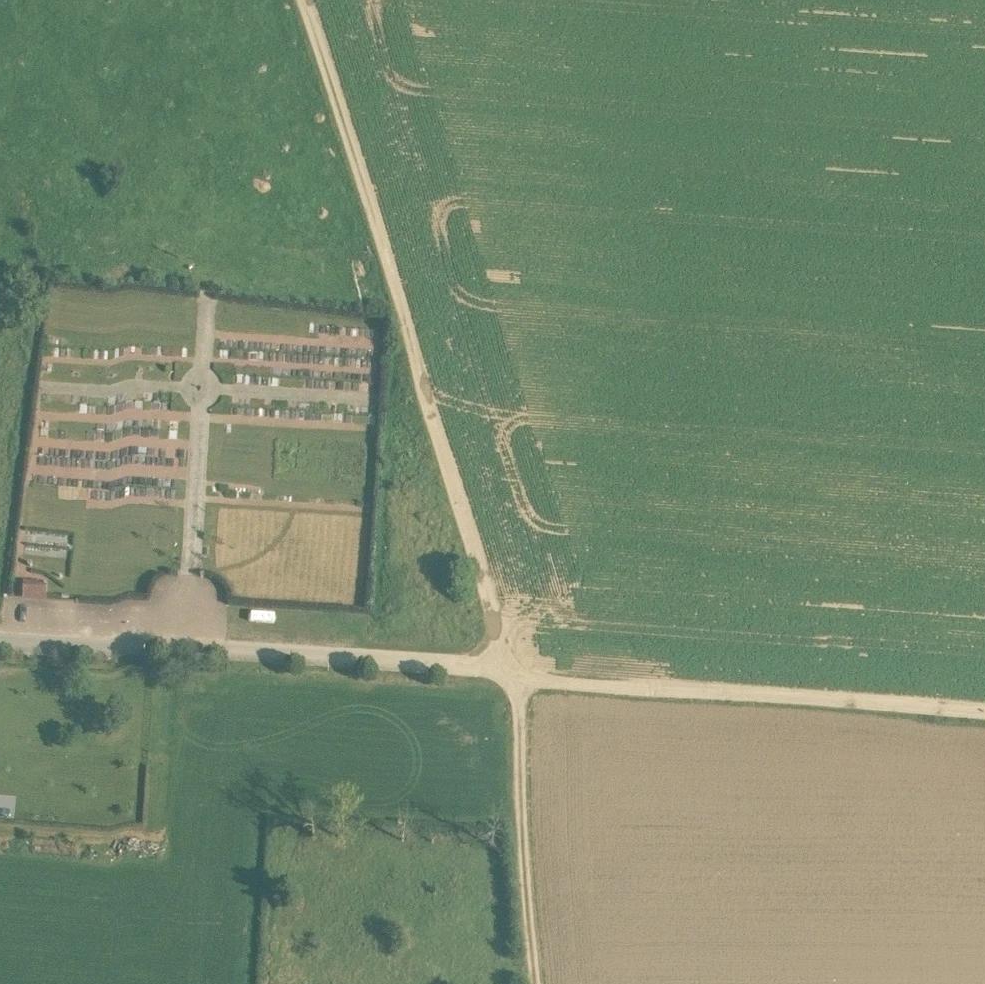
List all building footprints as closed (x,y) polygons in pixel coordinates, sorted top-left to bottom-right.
[(23,582),(24,598),(43,597),(43,581),(23,582)]
